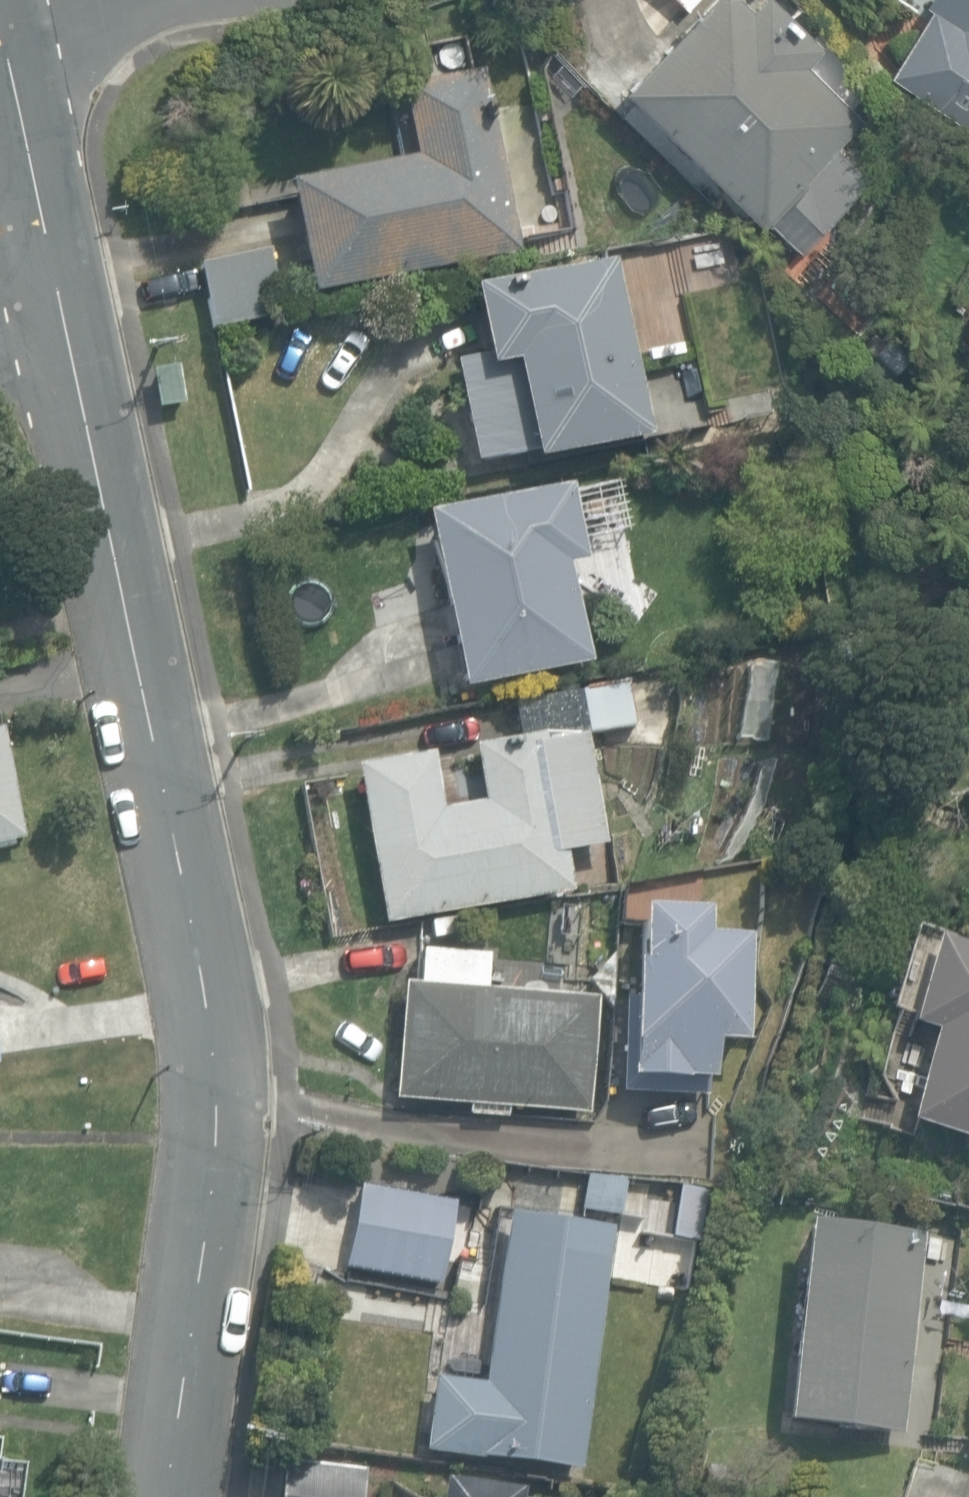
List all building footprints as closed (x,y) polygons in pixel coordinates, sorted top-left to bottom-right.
[(617,98),(797,254),(864,177),(833,150),(856,124),(862,128),(885,101),(864,83),(871,74),(820,29),(813,38),(769,0),(757,0),(752,6),(746,0),(708,0),(687,24),(683,21),(617,98)] [(684,13),(696,0),(671,0),(684,13)] [(968,133),(968,0),(921,0),(917,6),(925,11),(882,74),(968,133)] [(533,71),(532,102),(598,94),(548,45),(533,71)] [(283,184),(307,296),(517,252),(479,69),(396,86),(411,157),(283,184)] [(196,264),(210,328),(279,314),(266,250),(196,264)] [(449,360),(472,463),(528,451),(530,462),(650,436),(611,258),(467,290),(481,353),(449,360)] [(813,293),(850,330),(880,300),(843,263),(813,293)] [(151,368),(159,411),(184,406),(176,364),(151,368)] [(420,514),(457,688),(584,661),(564,565),(584,561),(568,482),(420,514)] [(432,754),(354,767),(380,924),(568,892),(561,851),(603,844),(585,734),(637,725),(628,676),(509,696),(516,737),(470,745),(479,800),(441,806),(432,754)] [(22,838),(0,732),(0,842),(22,838)] [(741,1047),(743,937),(702,936),(703,911),(637,909),(636,966),(623,966),(620,1098),(701,1100),(701,1078),(710,1078),(711,1046),(741,1047)] [(968,1141),(968,945),(932,934),(906,1024),(929,1031),(903,1122),(968,1141)] [(484,952),(418,950),(416,983),(483,985),(484,952)] [(596,1000),(401,985),(392,1101),(588,1116),(596,1000)] [(620,1209),(623,1180),(583,1175),(579,1204),(620,1209)] [(356,1178),(339,1268),(436,1287),(453,1196),(356,1178)] [(422,1454),(578,1474),(610,1231),(507,1218),(487,1380),(433,1373),(422,1454)] [(781,1422),(897,1434),(919,1231),(803,1218),(781,1422)] [(366,1465),(283,1457),(278,1496),(363,1496),(366,1465)] [(441,1478),(438,1496),(524,1496),(525,1490),(441,1478)]
